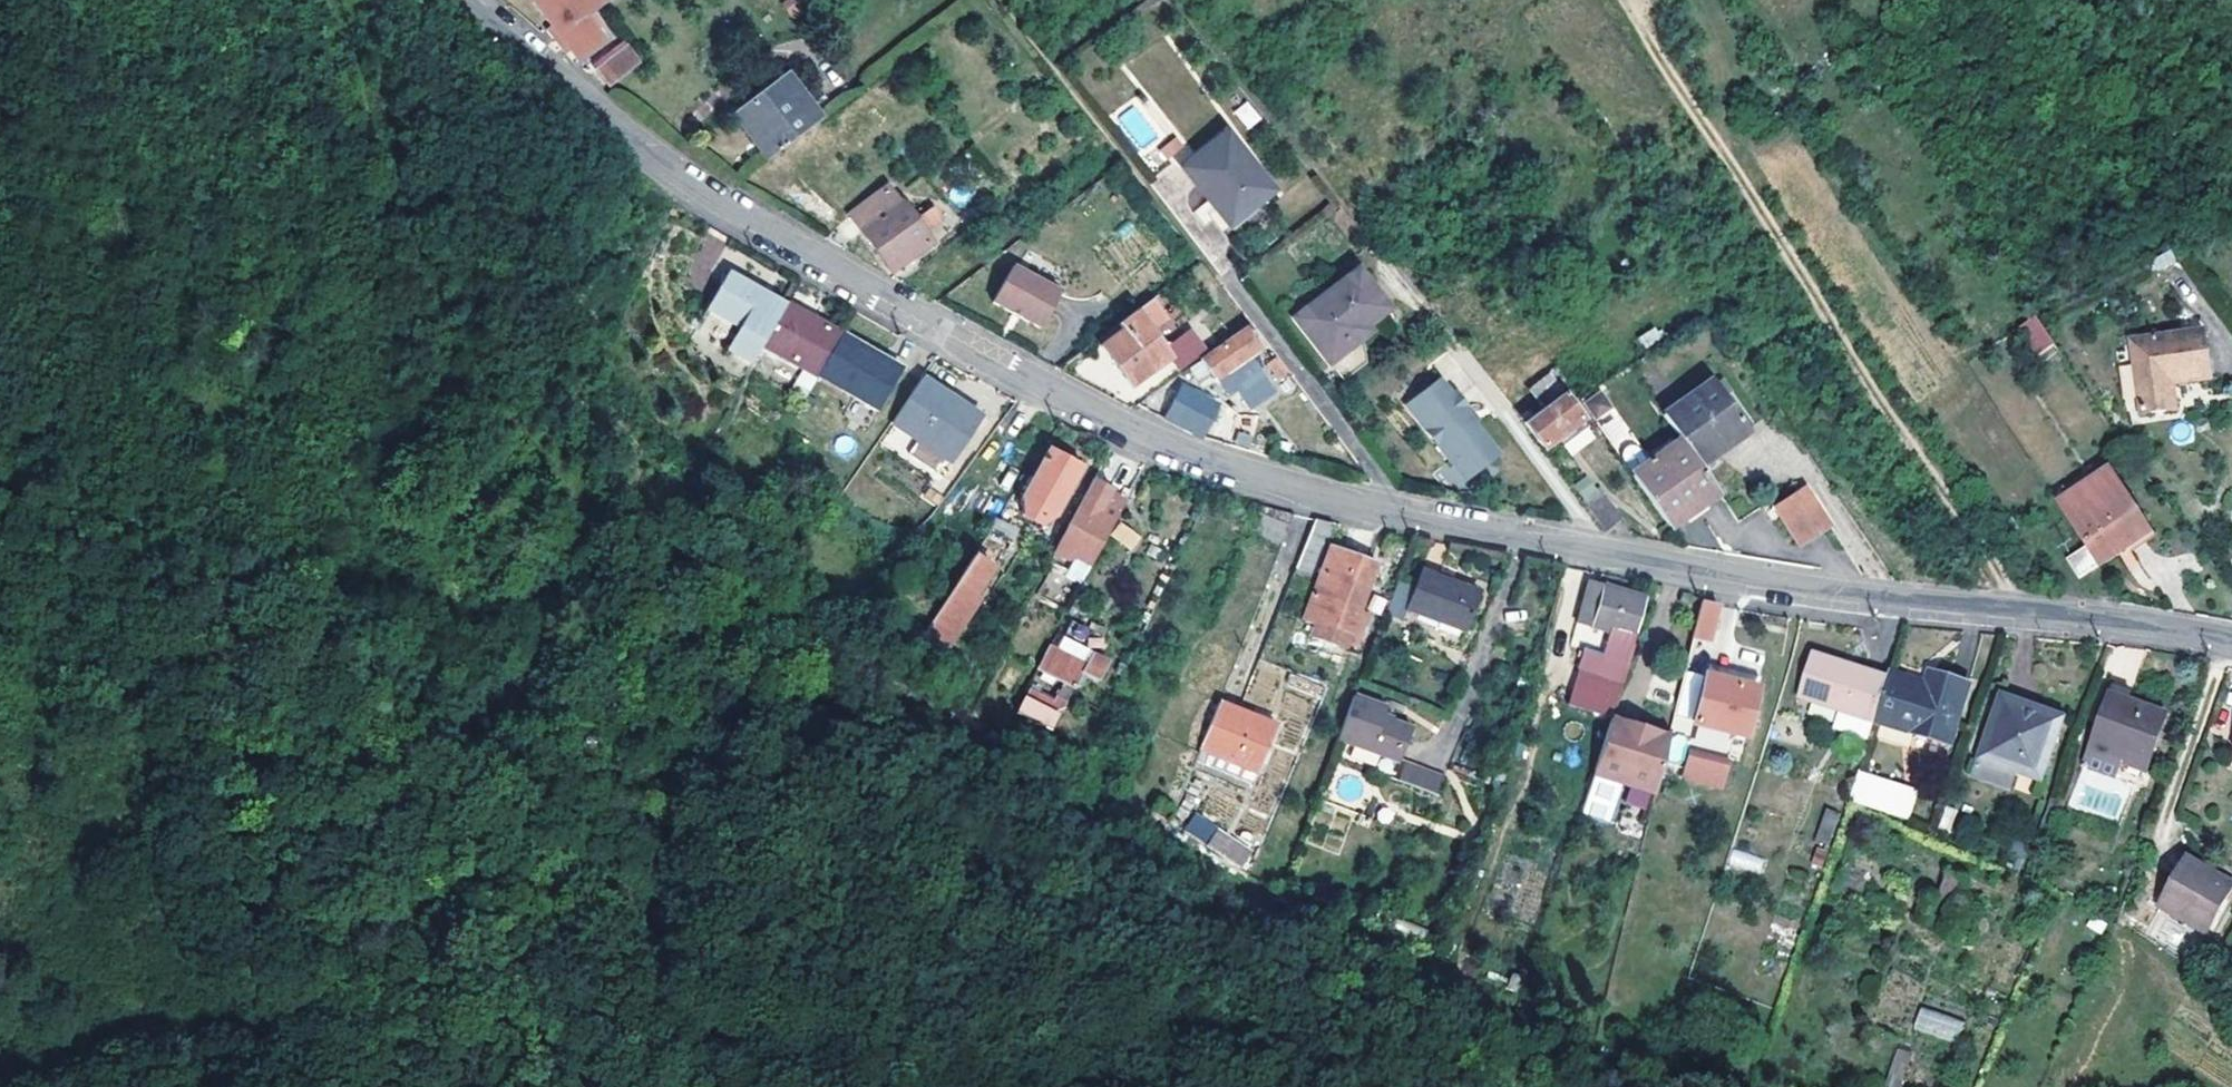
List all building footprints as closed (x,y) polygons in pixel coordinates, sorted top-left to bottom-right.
[(592,0),(524,0),(574,65),(598,46),(579,21),(597,7),(592,0)] [(781,1),(791,19),(806,10),(801,0),(784,0),(781,1)] [(633,67),(621,52),(593,73),(605,89),(633,67)] [(767,162),(818,122),(785,79),(733,119),(767,162)] [(1247,129),(1261,119),(1248,100),(1233,110),(1247,129)] [(1267,192),(1222,134),(1178,167),(1202,198),(1209,193),(1231,221),(1267,192)] [(908,223),(884,190),(846,220),(886,272),(924,244),(915,233),(935,218),(928,208),(908,223)] [(1056,293),(1008,266),(987,302),(1036,330),(1056,293)] [(1382,310),(1354,273),(1291,321),(1323,364),(1346,347),(1341,340),(1382,310)] [(761,345),(782,307),(726,275),(705,312),(737,331),(726,350),(751,364),(761,345)] [(1114,326),(1120,334),(1098,349),(1127,389),(1165,363),(1173,374),(1199,354),(1183,334),(1162,349),(1149,331),(1160,323),(1149,308),(1155,304),(1151,299),(1114,326)] [(812,376),(835,337),(783,306),(782,307),(761,345),(812,376)] [(2035,358),(2051,348),(2032,320),(2016,330),(2035,358)] [(1098,349),(1120,334),(1114,326),(1092,343),(1098,349)] [(1254,349),(1242,332),(1186,375),(1198,392),(1212,381),(1225,399),(1233,393),(1246,410),(1270,393),(1243,357),(1254,349)] [(835,337),(812,376),(872,411),(895,372),(835,337)] [(2168,379),(2207,373),(2202,338),(2130,348),(2141,417),(2173,412),(2168,379)] [(2126,425),(2213,413),(2207,373),(2168,379),(2173,412),(2141,417),(2130,348),(2114,350),(2126,425)] [(1271,381),(1281,375),(1270,360),(1261,366),(1271,381)] [(1563,388),(1552,372),(1547,376),(1558,391),(1563,388)] [(1558,391),(1547,376),(1527,390),(1538,405),(1558,391)] [(1695,465),(1741,430),(1701,376),(1656,411),(1677,441),(1695,465)] [(1401,406),(1462,481),(1495,454),(1470,423),(1460,411),(1463,408),(1450,392),(1447,395),(1434,379),(1401,406)] [(950,468),(980,424),(917,382),(888,426),(950,468)] [(1197,437),(1212,408),(1177,390),(1162,420),(1197,437)] [(1558,396),(1576,421),(1584,416),(1573,401),(1565,391),(1558,396)] [(1538,449),(1576,421),(1558,396),(1520,424),(1538,449)] [(1473,420),(1463,408),(1460,411),(1470,423),(1473,420)] [(1617,424),(1604,434),(1613,447),(1627,437),(1617,424)] [(1741,430),(1695,465),(1698,470),(1746,436),(1741,430)] [(1716,493),(1698,470),(1695,465),(1677,441),(1644,466),(1635,455),(1629,454),(1623,459),(1621,465),(1630,476),(1629,477),(1666,528),(1716,493)] [(1077,472),(1045,453),(1017,502),(1017,518),(1039,530),(1051,521),(1077,472)] [(2151,531),(2111,471),(2104,475),(2145,535),(2151,531)] [(2095,565),(2145,535),(2104,475),(2103,473),(2056,504),(2095,565)] [(1061,578),(1078,587),(1128,494),(1124,491),(1119,500),(1089,483),(1050,555),(1064,563),(1070,561),(1061,578)] [(1796,545),(1827,526),(1801,486),(1770,506),(1796,545)] [(1617,517),(1601,495),(1582,508),(1599,530),(1617,517)] [(1326,525),(1311,521),(1292,570),(1307,576),(1326,525)] [(1118,523),(1111,538),(1134,549),(1141,533),(1118,523)] [(1004,548),(1009,536),(991,526),(984,537),(1004,548)] [(2075,579),(2094,567),(2082,548),(2063,561),(2075,579)] [(1368,564),(1328,550),(1305,603),(1300,601),(1282,646),(1335,666),(1347,635),(1353,638),(1356,629),(1359,630),(1369,603),(1360,599),(1372,565),(1368,564)] [(938,646),(987,571),(968,560),(920,634),(938,646)] [(1474,595),(1417,573),(1401,613),(1460,635),(1474,595)] [(1622,666),(1641,599),(1585,582),(1579,603),(1593,608),(1586,627),(1605,633),(1598,656),(1579,651),(1562,705),(1605,718),(1622,666)] [(1593,608),(1579,603),(1573,623),(1586,627),(1593,608)] [(1703,654),(1714,607),(1697,603),(1686,649),(1703,654)] [(1096,638),(1101,630),(1087,623),(1083,631),(1096,638)] [(1067,695),(1077,677),(1091,685),(1102,666),(1087,658),(1080,671),(1048,654),(1036,677),(1067,695)] [(1868,728),(1880,691),(1849,679),(1851,676),(1807,660),(1793,705),(1834,718),(1828,737),(1861,747),(1867,730),(1868,728)] [(1849,679),(1880,691),(1882,682),(1853,672),(1851,676),(1849,679)] [(1699,690),(1750,702),(1753,691),(1702,678),(1699,690)] [(1918,691),(1912,689),(1883,679),(1882,682),(1880,691),(1868,728),(1942,751),(1962,694),(1922,681),(1918,691)] [(1739,748),(1750,702),(1699,690),(1688,735),(1739,748)] [(1022,701),(1049,716),(1052,710),(1025,695),(1022,701)] [(1014,716),(1046,733),(1065,698),(1061,696),(1052,710),(1049,716),(1022,701),(1014,716)] [(1396,765),(1409,732),(1390,725),(1379,720),(1382,712),(1349,698),(1344,711),(1333,741),(1396,765)] [(1255,768),(1274,724),(1217,699),(1199,745),(1255,768)] [(1401,720),(1405,710),(1386,703),(1382,712),(1379,720),(1390,725),(1393,716),(1401,720)] [(1973,767),(2014,783),(2035,790),(2057,727),(1995,705),(1973,767)] [(2164,724),(2109,705),(2084,775),(2110,785),(2116,770),(2143,780),(2164,724)] [(1041,740),(1046,733),(1014,716),(1010,723),(1041,740)] [(1666,733),(1605,719),(1587,774),(1617,782),(1619,773),(1654,781),(1666,733)] [(1681,780),(1724,791),(1732,758),(1689,747),(1681,780)] [(1404,761),(1398,781),(1438,792),(1444,772),(1404,761)] [(2009,800),(2014,783),(1973,767),(1967,785),(2009,800)] [(1907,820),(1918,789),(1857,769),(1847,800),(1907,820)] [(1617,782),(1652,790),(1654,781),(1619,773),(1617,782)] [(1168,824),(1173,812),(1153,805),(1149,815),(1168,824)] [(1816,842),(1832,844),(1837,811),(1821,808),(1816,842)] [(1242,867),(1254,848),(1194,812),(1182,830),(1242,867)] [(1762,874),(1765,858),(1731,850),(1728,866),(1762,874)] [(2202,927),(2224,882),(2194,866),(2197,861),(2177,852),(2153,903),(2202,927)] [(2194,866),(2224,882),(2227,876),(2197,861),(2194,866)] [(1920,1006),(1913,1028),(1955,1043),(1963,1021),(1920,1006)] [(1884,1086),(1901,1086),(1910,1051),(1894,1047),(1884,1086)]
